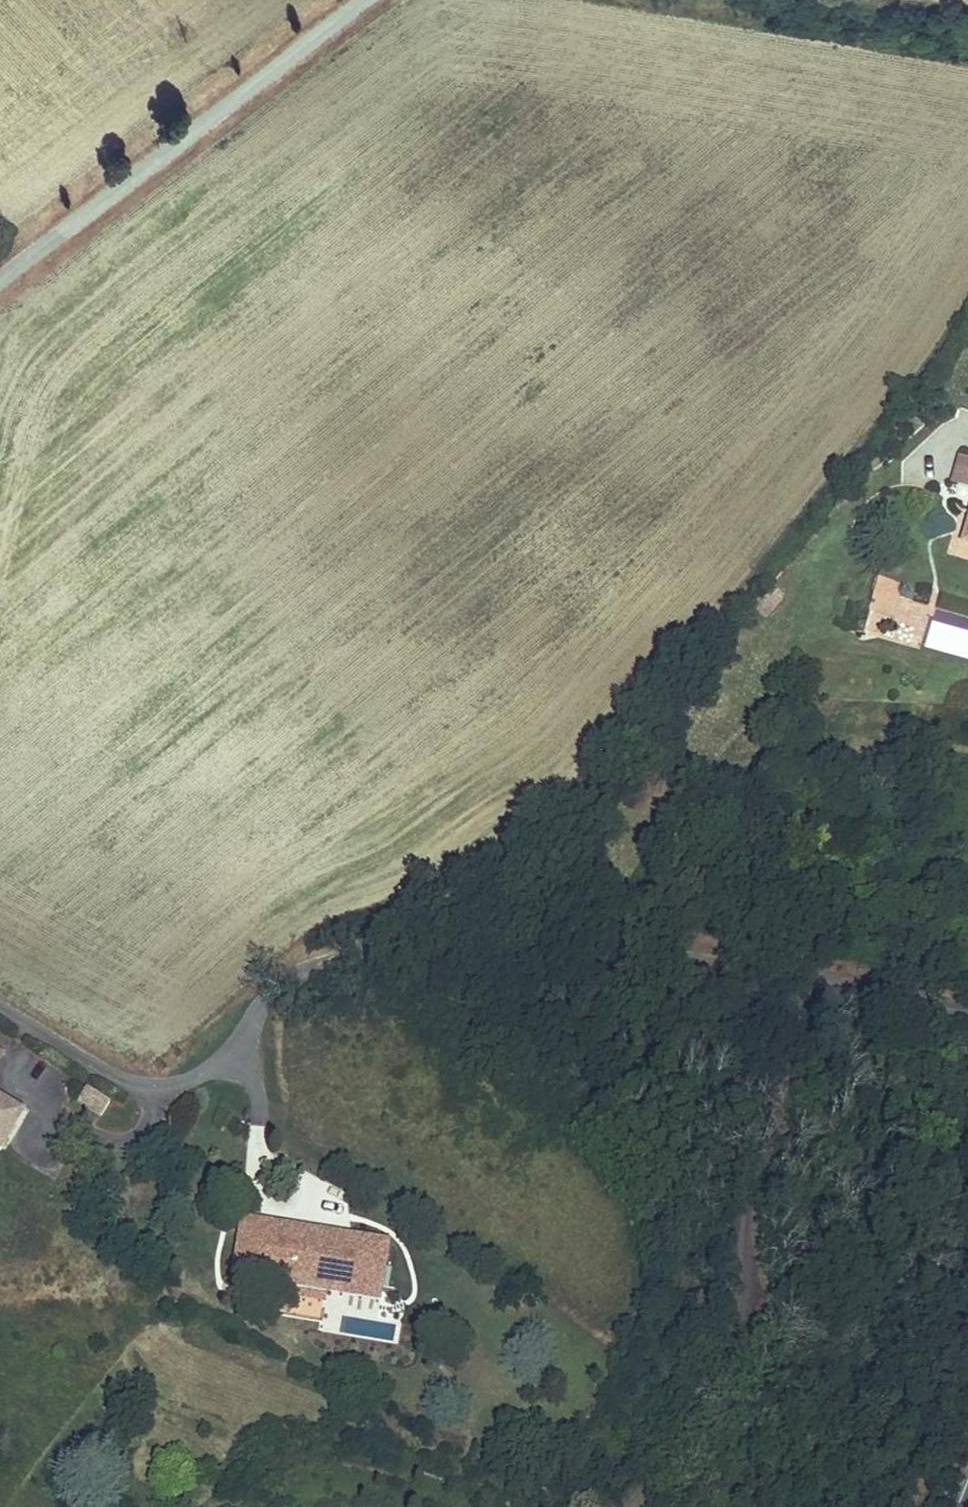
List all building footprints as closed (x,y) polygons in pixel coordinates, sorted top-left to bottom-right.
[(955,483),(967,487),(967,462),(961,460),(955,483)] [(882,580),(878,596),(893,600),(899,586),(882,580)] [(899,586),(893,600),(898,601),(902,587),(899,586)] [(878,596),(873,615),(893,621),(898,601),(893,600),(878,596)] [(87,1086),(75,1100),(97,1119),(109,1105),(87,1086)] [(2,1148),(24,1111),(0,1097),(0,1147),(2,1148)] [(243,1222),(235,1271),(269,1278),(268,1285),(328,1295),(329,1287),(378,1295),(387,1244),(352,1239),(352,1247),(301,1237),(302,1231),(243,1222)] [(268,1285),(266,1295),(326,1305),(328,1295),(268,1285)]
